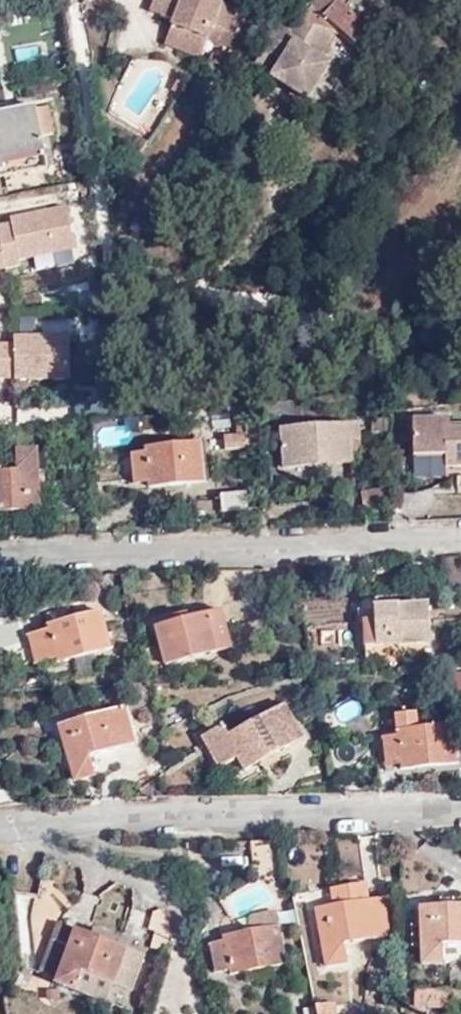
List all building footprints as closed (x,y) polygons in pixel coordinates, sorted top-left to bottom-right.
[(165,4),(155,0),(150,13),(160,17),(165,4)] [(207,39),(212,28),(234,36),(243,12),(211,0),(155,0),(165,4),(160,17),(173,22),(172,27),(206,41),(207,39)] [(356,48),(371,30),(338,2),(340,0),(313,0),(309,4),(312,7),(299,23),(341,33),(356,48)] [(334,42),(341,33),(299,23),(296,22),(294,24),(296,25),(334,42)] [(294,24),(290,31),(279,24),(257,60),(265,65),(274,51),(284,58),(281,62),(294,71),(286,83),(307,98),(331,65),(321,58),(331,45),(332,45),(334,42),(296,25),(294,24)] [(206,41),(172,27),(165,44),(200,58),(206,41)] [(212,28),(207,39),(229,47),(234,36),(212,28)] [(273,74),(286,83),(294,71),(281,62),(273,74)] [(0,116),(0,172),(4,171),(2,160),(46,152),(43,137),(55,134),(50,106),(0,116)] [(74,256),(67,210),(0,220),(0,267),(74,256)] [(71,384),(70,339),(11,340),(12,385),(71,384)] [(10,380),(9,346),(0,346),(0,380),(10,380)] [(285,468),(357,461),(355,439),(363,438),(362,425),(333,426),(333,421),(282,426),(285,468)] [(460,467),(460,432),(442,432),(443,424),(414,424),(414,460),(445,460),(445,468),(460,467)] [(248,427),(248,447),(262,447),(262,427),(248,427)] [(204,479),(201,444),(152,450),(152,446),(133,448),(137,481),(151,480),(151,485),(204,479)] [(40,508),(38,450),(14,451),(15,468),(0,469),(0,510),(40,508)] [(393,506),(393,487),(367,491),(370,509),(393,506)] [(249,509),(248,492),(223,494),(224,511),(249,509)] [(52,609),(55,623),(82,618),(80,605),(52,609)] [(366,649),(431,647),(430,608),(371,610),(372,623),(366,622),(366,649)] [(166,663),(228,648),(218,611),(156,626),(166,663)] [(82,618),(55,623),(57,631),(38,634),(43,660),(64,656),(65,661),(113,652),(107,614),(82,618)] [(330,725),(360,716),(356,704),(326,712),(330,725)] [(131,742),(122,706),(58,721),(72,776),(90,772),(86,754),(131,742)] [(240,772),(254,765),(272,755),(300,741),(280,707),(223,738),(218,729),(196,741),(214,773),(234,763),(240,772)] [(453,768),(450,724),(395,728),(396,738),(382,738),(383,768),(397,768),(397,771),(453,768)] [(272,755),(254,765),(259,773),(278,763),(272,755)] [(13,806),(7,789),(0,790),(0,808),(13,806)] [(276,839),(237,841),(246,877),(280,862),(276,839)] [(309,895),(310,909),(363,905),(361,890),(309,895)] [(363,905),(310,909),(318,966),(342,964),(341,944),(384,941),(380,903),(363,905)] [(417,911),(420,967),(441,967),(441,947),(460,946),(460,908),(417,911)] [(144,918),(155,949),(174,942),(162,911),(144,918)] [(235,971),(236,974),(246,972),(275,966),(288,964),(281,928),(225,938),(226,944),(213,946),(218,974),(235,971)] [(106,986),(121,951),(73,931),(50,984),(72,992),(79,976),(106,986)] [(139,959),(121,951),(106,986),(126,995),(139,959)] [(275,966),(246,972),(248,983),(277,978),(275,966)]
